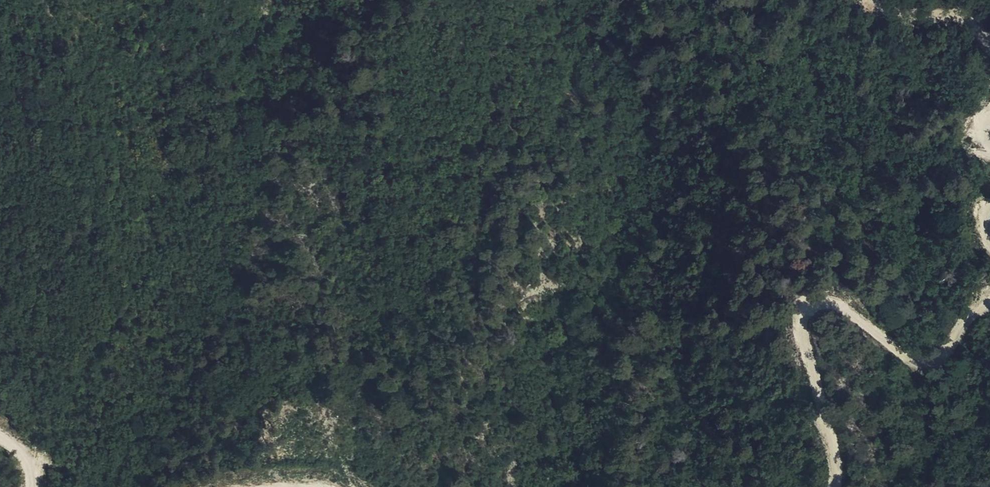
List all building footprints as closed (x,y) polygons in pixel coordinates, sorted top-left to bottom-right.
[(164,73),(166,68),(156,63),(154,68),(164,73)] [(161,78),(164,73),(154,68),(151,72),(161,78)]
